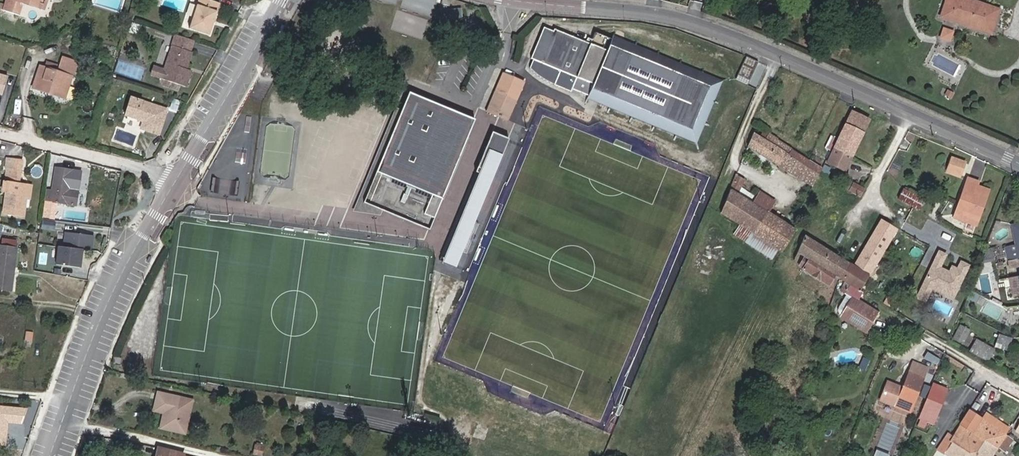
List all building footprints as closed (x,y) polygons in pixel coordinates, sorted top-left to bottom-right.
[(3,10),(19,15),(23,4),(41,10),(42,10),(43,9),(44,9),(46,3),(47,0),(6,0),(3,10)] [(218,2),(211,0),(196,0),(187,28),(208,34),(218,2)] [(701,16),(704,4),(691,0),(687,12),(701,16)] [(990,33),(999,10),(969,0),(948,0),(942,16),(990,33)] [(132,23),(129,32),(138,35),(141,26),(132,23)] [(717,84),(595,33),(590,44),(554,30),(553,32),(544,28),(530,58),(532,59),(528,68),(531,71),(535,74),(540,78),(552,84),(552,85),(569,92),(571,88),(694,140),(717,84)] [(941,28),(940,40),(952,41),(953,29),(941,28)] [(188,49),(191,41),(174,35),(171,44),(163,69),(154,66),(152,74),(161,77),(186,86),(191,69),(185,67),(191,50),(188,49)] [(748,86),(758,63),(751,60),(745,57),(735,80),(748,86)] [(33,89),(62,98),(69,76),(67,75),(71,61),(63,59),(58,72),(39,67),(33,89)] [(522,80),(504,72),(488,111),(506,118),(522,80)] [(437,232),(479,121),(412,96),(405,114),(400,111),(376,174),(380,175),(364,216),(388,219),(390,215),(437,232)] [(124,115),(142,121),(140,128),(158,134),(166,109),(130,97),(124,115)] [(172,99),(170,109),(178,110),(179,101),(172,99)] [(851,111),(845,125),(864,133),(870,120),(851,111)] [(864,133),(845,125),(827,164),(844,172),(864,133)] [(467,265),(514,138),(497,132),(482,172),(485,174),(453,260),(467,265)] [(748,147),(811,186),(815,178),(818,173),(820,167),(777,140),(778,138),(770,133),(765,140),(753,133),(748,147)] [(950,159),(946,169),(961,174),(965,161),(951,156),(950,159)] [(23,194),(25,183),(19,183),(22,159),(15,158),(11,181),(4,181),(3,192),(6,192),(3,213),(23,216),(24,206),(26,194),(23,194)] [(54,167),(50,202),(76,205),(78,189),(70,188),(72,169),(54,167)] [(811,186),(825,193),(825,192),(828,186),(831,180),(818,173),(815,178),(811,186)] [(736,175),(729,190),(738,195),(744,181),(736,175)] [(975,226),(988,191),(976,187),(977,183),(968,179),(953,219),(975,226)] [(846,180),(843,188),(851,193),(859,197),(864,188),(846,180)] [(738,195),(729,190),(720,213),(753,233),(762,218),(766,212),(752,204),(746,200),(738,195)] [(924,200),(903,190),(898,200),(919,211),(924,200)] [(766,212),(767,213),(774,201),(759,192),(752,204),(766,212)] [(762,218),(753,233),(780,250),(783,252),(789,240),(795,231),(791,228),(770,215),(767,213),(766,212),(762,218)] [(858,256),(852,266),(869,277),(873,269),(893,237),(897,230),(891,226),(880,220),(871,236),(858,256)] [(42,221),(42,230),(55,231),(55,221),(42,221)] [(1,237),(2,231),(14,233),(15,228),(1,224),(0,224),(0,237),(1,237)] [(31,225),(30,231),(39,234),(40,226),(31,225)] [(1005,226),(992,234),(998,242),(1010,235),(1005,226)] [(55,265),(78,268),(81,250),(91,252),(93,237),(65,232),(63,248),(58,247),(55,265)] [(804,258),(798,267),(807,272),(824,283),(834,289),(839,280),(841,281),(847,266),(848,263),(819,245),(806,237),(805,236),(797,254),(804,258)] [(17,248),(0,245),(0,290),(11,291),(17,248)] [(971,265),(976,251),(970,249),(965,263),(971,265)] [(1009,262),(1010,269),(1018,267),(1018,259),(1009,262)] [(847,266),(841,281),(844,283),(849,286),(845,293),(853,298),(844,313),(857,321),(869,328),(878,313),(858,301),(863,293),(860,292),(860,290),(869,277),(852,266),(848,263),(847,266)] [(849,286),(844,283),(840,291),(845,293),(849,286)] [(960,288),(954,299),(961,303),(967,291),(960,288)] [(942,312),(937,326),(944,329),(950,315),(942,312)] [(865,334),(869,328),(857,321),(844,313),(841,319),(865,334)] [(959,324),(953,340),(964,344),(970,329),(959,324)] [(25,331),(24,341),(32,342),(33,332),(25,331)] [(999,334),(995,347),(1008,351),(1012,338),(999,334)] [(969,353),(988,364),(996,351),(976,340),(969,353)] [(943,350),(932,344),(931,347),(942,354),(943,352),(943,350)] [(931,347),(927,358),(938,364),(942,354),(931,347)] [(119,367),(121,359),(114,357),(112,365),(119,367)] [(866,370),(869,360),(863,357),(859,368),(866,370)] [(911,360),(908,368),(907,371),(904,379),(901,386),(885,380),(879,398),(894,403),(906,409),(909,410),(926,366),(911,360)] [(950,382),(936,377),(924,407),(937,413),(950,382)] [(919,394),(925,396),(927,390),(929,384),(923,382),(919,394)] [(168,414),(165,429),(184,434),(192,401),(158,393),(154,410),(164,413),(168,414)] [(0,406),(0,444),(5,445),(7,423),(22,424),(28,408),(0,406)] [(937,413),(924,407),(919,420),(933,425),(937,413)] [(994,446),(997,447),(1005,436),(1006,434),(1001,431),(984,421),(979,418),(970,412),(968,411),(959,424),(961,425),(971,431),(980,437),(984,439),(994,446)] [(983,413),(979,418),(984,421),(1001,431),(1006,434),(1009,429),(983,413)] [(971,431),(961,425),(952,438),(946,434),(938,447),(945,452),(944,453),(949,455),(955,455),(956,455),(971,431)] [(976,452),(981,444),(984,439),(980,437),(971,431),(956,455),(955,455),(973,455),(976,452)] [(1005,436),(997,447),(1005,453),(1013,441),(1005,436)] [(992,455),(997,447),(994,446),(984,439),(981,444),(976,452),(982,455),(991,455),(992,455)] [(262,455),(263,443),(253,442),(252,455),(262,455)]
